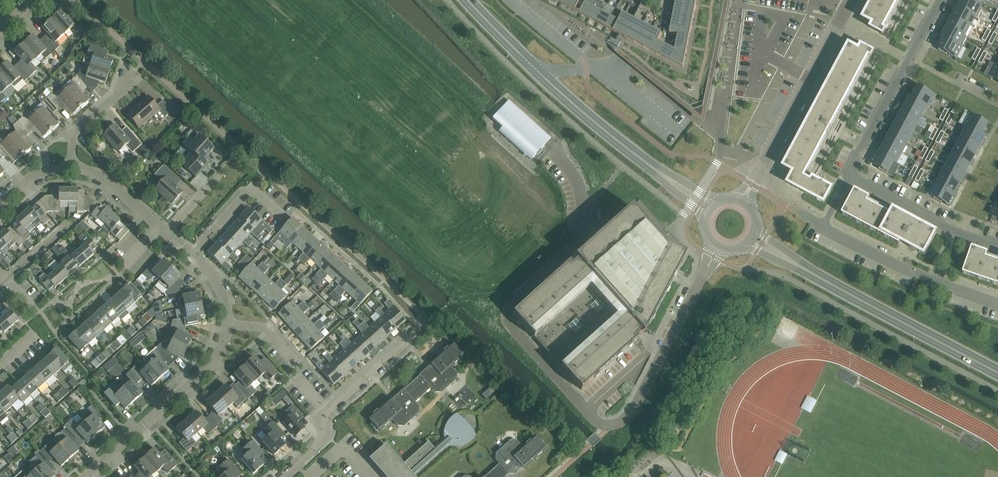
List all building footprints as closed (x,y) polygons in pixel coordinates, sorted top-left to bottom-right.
[(612,31),(609,36),(606,41),(615,53),(616,53),(631,66),(656,86),(704,126),(729,0),(554,0),(612,31)] [(870,4),(873,6),(871,11),(867,9),(867,10),(863,18),(873,24),(872,25),(873,25),(873,24),(883,29),(898,1),(900,2),(902,0),(873,0),(870,4)] [(958,8),(977,18),(982,9),(966,0),(963,0),(962,2),(961,2),(958,8)] [(982,9),(982,8),(977,5),(980,0),(966,0),(982,9)] [(956,11),(953,17),(969,26),(974,17),(977,19),(977,18),(958,8),(957,8),(958,9),(957,12),(956,11)] [(61,11),(51,19),(64,34),(70,29),(74,34),(82,27),(71,13),(66,17),(61,11)] [(969,26),(953,17),(952,18),(953,18),(952,21),(951,21),(947,27),(967,37),(965,35),(969,26)] [(64,34),(51,19),(42,28),(47,34),(43,38),(55,51),(59,47),(55,43),(64,34)] [(946,30),(942,36),(962,47),(967,37),(947,27),(948,28),(946,31),(946,30)] [(571,29),(566,35),(570,38),(575,32),(571,29)] [(33,36),(23,44),(37,59),(42,55),(45,59),(55,51),(43,38),(38,42),(33,36)] [(962,47),(942,36),(942,37),(945,38),(938,51),(946,55),(948,53),(956,57),(962,47)] [(37,59),(23,44),(14,52),(21,61),(17,64),(29,78),(37,71),(31,64),(37,59)] [(859,49),(859,50),(849,45),(844,53),(841,59),(837,67),(836,67),(833,73),(829,81),(826,87),(822,95),(818,101),(819,101),(814,109),(817,111),(806,132),(803,130),(799,138),(798,138),(795,144),(791,152),(788,158),(783,167),(794,172),(792,176),(793,176),(794,173),(798,175),(792,186),(797,189),(798,188),(803,190),(802,192),(803,192),(817,199),(822,203),(823,202),(824,203),(828,196),(831,190),(832,188),(812,178),(811,181),(804,177),(818,149),(821,151),(829,136),(826,135),(831,126),(834,128),(842,113),(839,111),(869,55),(859,50),(860,50),(859,49)] [(90,65),(109,72),(113,60),(105,57),(107,51),(90,46),(87,56),(92,58),(90,65)] [(17,64),(12,68),(7,62),(0,68),(0,73),(11,86),(15,90),(29,78),(17,64)] [(109,72),(90,65),(87,73),(80,70),(78,74),(76,75),(86,87),(88,89),(92,86),(94,80),(105,84),(109,72)] [(886,75),(891,78),(894,71),(889,69),(886,75)] [(0,73),(0,102),(1,102),(5,98),(1,94),(11,86),(0,73)] [(86,87),(76,75),(62,88),(65,91),(80,108),(90,99),(82,91),(86,87)] [(910,97),(930,107),(935,97),(926,92),(928,90),(919,85),(913,98),(910,97)] [(80,108),(65,91),(58,97),(52,94),(47,98),(57,110),(61,106),(70,116),(80,108)] [(37,98),(41,103),(43,107),(35,114),(50,131),(60,122),(53,114),(57,110),(47,98),(42,93),(37,98)] [(157,120),(159,118),(161,121),(172,111),(163,100),(156,106),(148,96),(127,115),(138,128),(153,115),(157,120)] [(905,106),(922,115),(927,106),(929,108),(930,107),(910,97),(907,103),(907,104),(906,107),(905,106)] [(508,101),(494,117),(492,119),(502,127),(499,131),(524,154),(524,156),(527,156),(531,160),(550,138),(508,101)] [(900,116),(917,125),(922,115),(905,106),(902,113),(901,116),(900,116)] [(22,117),(17,121),(29,135),(33,131),(41,139),(50,131),(35,114),(28,120),(22,117)] [(917,125),(900,116),(896,122),(897,123),(896,126),(895,125),(912,134),(917,125)] [(965,126),(984,136),(982,135),(988,122),(980,118),(979,120),(970,116),(965,126)] [(15,132),(7,138),(22,155),(32,147),(25,138),(29,135),(17,121),(13,126),(15,132)] [(103,135),(118,152),(125,146),(132,153),(142,145),(129,130),(123,134),(115,125),(103,135)] [(912,134),(895,125),(891,132),(892,132),(891,135),(890,135),(907,144),(912,134)] [(967,128),(962,137),(979,146),(979,145),(980,143),(981,143),(984,136),(965,126),(964,127),(967,128)] [(907,144),(890,135),(886,141),(887,142),(885,145),(885,144),(901,153),(907,144)] [(192,152),(181,164),(196,177),(207,165),(203,161),(213,149),(199,136),(193,142),(189,138),(183,144),(192,152)] [(979,146),(962,137),(957,147),(974,156),(974,155),(973,155),(975,152),(976,152),(979,146)] [(7,138),(0,145),(0,158),(1,159),(5,155),(13,164),(22,155),(7,138)] [(878,153),(896,163),(901,153),(885,144),(881,151),(882,151),(880,154),(878,153)] [(957,147),(952,156),(969,165),(968,165),(970,162),(971,162),(974,156),(957,147)] [(896,163),(878,153),(876,157),(875,156),(871,163),(880,167),(879,170),(887,174),(893,162),(896,164),(896,163)] [(969,165),(952,156),(947,166),(964,175),(964,174),(963,174),(965,171),(966,172),(969,165)] [(173,184),(178,179),(163,166),(154,175),(161,182),(155,189),(172,204),(182,193),(173,184)] [(947,166),(942,175),(959,184),(958,184),(960,181),(961,181),(964,175),(947,166)] [(942,175),(937,185),(956,195),(953,193),(955,190),(955,191),(959,184),(942,175)] [(937,185),(936,185),(932,192),(935,194),(933,199),(941,203),(943,201),(951,205),(955,199),(954,198),(956,195),(937,185)] [(68,202),(68,189),(58,189),(58,190),(52,190),(51,196),(45,196),(39,201),(49,212),(59,212),(59,202),(68,202)] [(68,189),(68,202),(68,206),(76,206),(76,212),(87,212),(96,201),(91,196),(84,196),(85,191),(78,191),(78,189),(68,189)] [(909,225),(852,194),(842,214),(850,219),(851,219),(852,216),(858,218),(856,222),(864,226),(866,223),(872,226),(870,229),(878,234),(880,231),(885,233),(884,237),(892,241),(894,238),(899,241),(898,244),(899,245),(901,240),(910,245),(909,247),(924,255),(936,233),(921,225),(918,231),(908,226),(909,225)] [(640,199),(571,261),(512,314),(581,390),(644,334),(687,252),(640,199)] [(49,212),(39,201),(30,209),(29,208),(22,215),(31,224),(34,228),(40,222),(43,226),(49,220),(45,215),(49,212)] [(96,201),(87,212),(96,220),(94,221),(102,228),(113,215),(106,209),(105,210),(96,201)] [(273,230),(268,226),(248,208),(240,217),(260,235),(265,230),(269,234),(273,230)] [(31,224),(22,215),(15,221),(16,222),(11,226),(25,242),(23,244),(26,247),(30,244),(27,240),(31,237),(24,230),(31,224)] [(120,222),(113,215),(102,228),(108,234),(110,233),(119,241),(129,231),(120,222)] [(260,235),(240,217),(232,226),(246,238),(251,233),(257,239),(260,235)] [(292,218),(274,238),(270,242),(273,246),(278,241),(283,246),(301,226),(292,218)] [(0,234),(0,238),(9,249),(16,243),(19,247),(23,244),(25,242),(11,226),(6,231),(5,230),(0,234)] [(246,238),(232,226),(224,235),(237,248),(242,242),(248,247),(252,244),(246,238)] [(310,234),(301,226),(283,246),(287,249),(292,243),(297,248),(310,234)] [(78,238),(82,244),(84,245),(78,251),(86,261),(93,254),(92,253),(98,249),(84,233),(78,238)] [(319,242),(310,234),(297,248),(303,253),(298,259),(301,262),(319,242)] [(237,248),(224,235),(215,244),(229,257),(235,262),(238,259),(232,253),(237,248)] [(2,253),(3,254),(9,249),(0,238),(0,254),(2,253)] [(328,250),(319,242),(301,262),(304,265),(310,259),(315,264),(328,250)] [(229,257),(215,244),(207,253),(227,271),(230,267),(224,262),(229,257)] [(61,253),(59,255),(64,260),(73,270),(78,266),(79,267),(86,261),(78,251),(71,257),(65,249),(61,253)] [(328,250),(315,264),(321,269),(315,275),(319,278),(337,258),(328,250)] [(972,277),(973,273),(979,275),(978,279),(987,282),(988,279),(994,280),(993,284),(997,286),(997,262),(970,252),(963,274),(972,277)] [(267,257),(262,263),(256,269),(251,263),(238,277),(247,285),(265,265),(270,260),(267,257)] [(337,258),(319,278),(322,281),(327,275),(333,280),(346,267),(337,258)] [(0,263),(6,270),(10,267),(4,260),(0,263)] [(54,261),(48,266),(62,282),(69,276),(68,275),(73,270),(64,260),(58,265),(54,261)] [(151,264),(142,275),(148,281),(156,276),(160,280),(172,268),(163,260),(155,268),(151,264)] [(32,265),(28,269),(49,292),(54,287),(55,288),(62,282),(48,266),(48,267),(50,269),(44,275),(41,271),(38,273),(32,265)] [(269,269),(265,265),(247,285),(256,294),(269,280),(263,275),(269,269)] [(346,267),(333,280),(339,285),(333,291),(337,294),(355,275),(346,267)] [(160,280),(159,282),(167,289),(163,293),(166,297),(179,289),(173,284),(180,276),(172,268),(160,280)] [(301,277),(307,284),(313,278),(306,272),(301,277)] [(363,283),(355,275),(337,294),(340,297),(345,291),(351,297),(363,283)] [(274,285),(269,280),(256,294),(265,302),(283,282),(280,279),(274,285)] [(283,282),(265,302),(274,310),(287,296),(281,291),(286,285),(283,282)] [(363,283),(351,297),(356,301),(351,307),(354,311),(372,291),(363,283)] [(122,291),(134,304),(142,297),(130,284),(122,291)] [(183,296),(179,289),(166,297),(168,301),(179,299),(181,309),(201,304),(199,293),(183,296)] [(134,304),(122,291),(114,297),(126,311),(134,304)] [(22,315),(5,296),(2,299),(5,302),(2,304),(9,312),(2,317),(11,327),(18,321),(17,320),(22,315)] [(126,311),(114,297),(107,304),(119,317),(122,321),(129,314),(126,311)] [(286,323),(306,305),(303,302),(297,307),(292,301),(278,314),(286,323)] [(384,315),(396,329),(405,321),(387,301),(384,304),(389,310),(384,315)] [(107,304),(99,311),(111,324),(119,317),(107,304)] [(172,320),(171,324),(186,327),(187,319),(203,316),(201,304),(181,309),(183,318),(172,320)] [(322,313),(329,308),(325,304),(319,310),(322,313)] [(306,305),(286,323),(294,332),(308,319),(303,314),(309,308),(306,305)] [(396,329),(384,315),(378,309),(375,312),(380,318),(375,323),(387,337),(396,329)] [(99,311),(92,318),(103,331),(111,324),(99,311)] [(3,332),(4,333),(11,327),(2,317),(0,315),(0,335),(3,332)] [(149,321),(144,315),(137,321),(143,327),(149,321)] [(107,335),(103,331),(92,318),(84,325),(96,338),(99,342),(107,335)] [(313,325),(308,319),(294,332),(302,341),(322,323),(319,320),(313,325)] [(387,337),(375,323),(369,328),(364,322),(360,325),(378,345),(387,337)] [(322,323),(302,341),(310,350),(324,338),(319,332),(325,326),(322,323)] [(186,327),(171,324),(170,328),(177,331),(172,341),(187,349),(192,338),(182,333),(186,327)] [(96,338),(84,325),(76,331),(88,344),(96,338)] [(378,345),(360,325),(357,328),(362,334),(357,339),(369,353),(378,345)] [(134,335),(129,329),(121,336),(126,342),(134,335)] [(88,344),(76,331),(69,338),(80,351),(88,344)] [(351,344),(346,338),(343,335),(339,338),(360,361),(369,353),(357,339),(351,344)] [(360,361),(339,338),(339,337),(335,340),(344,350),(339,355),(351,369),(360,361)] [(161,344),(156,348),(165,359),(171,354),(181,359),(187,349),(172,341),(167,351),(161,344)] [(119,348),(114,342),(106,349),(111,355),(116,351),(116,350),(119,348)] [(456,374),(451,368),(463,357),(452,343),(430,363),(432,365),(423,372),(423,378),(423,379),(431,388),(435,392),(441,392),(456,379),(456,374)] [(154,355),(145,362),(160,378),(168,371),(161,362),(165,359),(156,348),(151,352),(154,355)] [(57,349),(49,356),(61,369),(63,372),(71,365),(57,349)] [(351,369),(339,355),(333,360),(328,354),(324,357),(330,363),(342,377),(351,369)] [(103,362),(98,356),(96,355),(93,357),(100,365),(103,362)] [(49,356),(41,363),(53,376),(61,369),(49,356)] [(254,357),(244,366),(257,380),(263,374),(269,381),(277,373),(264,359),(259,363),(254,357)] [(110,359),(105,366),(110,370),(115,363),(110,359)] [(145,362),(137,370),(135,367),(130,371),(139,382),(144,378),(151,386),(160,378),(145,362)] [(342,377),(330,363),(324,368),(319,362),(315,365),(333,385),(342,377)] [(41,363),(34,370),(45,383),(53,376),(41,363)] [(257,380),(244,366),(234,375),(240,381),(235,385),(239,390),(247,399),(247,400),(256,392),(250,386),(257,380)] [(34,370),(26,376),(38,390),(45,383),(34,370)] [(125,375),(128,378),(119,385),(134,402),(143,394),(135,386),(139,382),(130,371),(125,375)] [(26,376),(18,383),(30,396),(38,390),(26,376)] [(410,390),(406,394),(414,403),(431,388),(423,379),(419,382),(417,379),(407,387),(410,390)] [(18,383),(11,390),(19,400),(22,403),(30,396),(18,383)] [(119,385),(114,390),(111,393),(109,390),(104,394),(113,405),(118,401),(125,409),(134,402),(119,385)] [(0,393),(12,406),(19,400),(11,390),(8,386),(0,393)] [(247,399),(239,390),(233,394),(225,386),(216,394),(228,408),(233,403),(237,407),(247,399)] [(56,394),(61,400),(63,398),(58,392),(57,393),(54,389),(53,391),(56,394)] [(4,413),(12,406),(0,393),(0,408),(4,413)] [(392,401),(390,399),(368,418),(380,431),(392,420),(398,426),(403,426),(418,413),(418,407),(414,403),(406,394),(406,393),(400,393),(392,401)] [(228,408),(216,394),(206,403),(214,412),(209,416),(217,425),(222,421),(218,416),(228,408)] [(288,405),(292,402),(287,396),(283,399),(288,405)] [(802,409),(809,413),(815,402),(807,398),(802,409)] [(89,412),(81,419),(96,436),(105,428),(97,419),(101,416),(92,405),(87,409),(89,412)] [(305,428),(300,422),(299,421),(304,417),(293,405),(285,412),(289,416),(282,422),(295,436),(305,428)] [(42,410),(47,416),(53,411),(50,408),(48,410),(45,408),(42,410)] [(257,411),(242,416),(245,424),(260,419),(257,411)] [(217,425),(209,416),(204,421),(196,412),(186,421),(197,433),(203,428),(208,435),(218,426),(217,425)] [(285,435),(273,422),(264,412),(260,416),(266,424),(266,425),(268,426),(262,431),(267,437),(262,442),(274,455),(284,446),(279,440),(285,435)] [(81,419),(76,424),(73,427),(69,422),(64,426),(66,428),(75,439),(80,435),(87,443),(96,436),(81,419)] [(197,433),(186,421),(176,429),(184,438),(179,443),(187,452),(196,444),(192,438),(197,433)] [(386,446),(385,445),(369,459),(377,468),(379,466),(383,472),(381,473),(384,476),(385,475),(386,476),(414,476),(413,476),(450,443),(453,446),(459,446),(470,437),(470,431),(461,421),(455,421),(444,430),(444,436),(447,439),(435,450),(428,442),(403,464),(386,446)] [(10,435),(15,441),(18,438),(13,433),(13,432),(9,427),(6,430),(10,435)] [(66,428),(61,432),(60,434),(58,434),(55,437),(55,438),(53,440),(70,459),(79,451),(71,443),(75,439),(66,428)] [(15,441),(10,435),(7,438),(11,444),(15,441)] [(245,438),(249,444),(242,451),(246,456),(241,461),(253,474),(263,465),(258,459),(263,454),(252,441),(247,436),(245,438)] [(546,449),(534,436),(522,447),(516,441),(511,441),(496,454),(496,460),(508,474),(514,474),(523,466),(524,468),(546,449)] [(53,440),(45,447),(40,452),(46,459),(46,458),(49,462),(54,458),(61,467),(70,459),(53,440)] [(177,465),(164,451),(159,455),(154,449),(144,458),(157,472),(162,467),(168,473),(177,465)] [(15,450),(9,455),(12,458),(18,453),(15,450)] [(775,461),(782,464),(786,454),(779,451),(775,461)] [(35,472),(39,476),(54,476),(55,476),(45,466),(49,462),(46,458),(46,459),(40,452),(35,456),(43,464),(35,472)] [(144,458),(134,467),(140,473),(135,476),(151,476),(157,472),(144,458)] [(241,474),(228,460),(220,467),(225,474),(222,476),(238,476),(241,474)] [(487,476),(488,476),(503,476),(504,476),(496,467),(487,476)]
